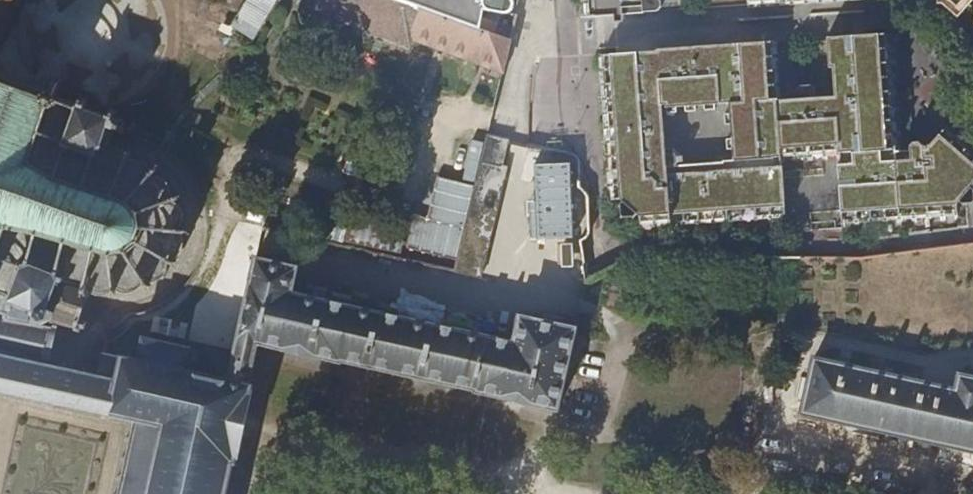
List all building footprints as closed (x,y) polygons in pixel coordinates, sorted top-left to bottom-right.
[(82,14),(115,28),(125,2),(119,0),(88,0),(82,14)] [(232,30),(248,35),(255,40),(278,0),(250,0),(232,30)] [(481,31),(426,11),(399,0),(320,0),(315,11),(409,46),(412,41),(505,77),(514,42),(481,31)] [(426,11),(481,31),(482,29),(485,11),(506,15),(512,13),(515,9),(516,6),(509,0),(399,0),(426,11)] [(581,17),(659,10),(663,6),(662,1),(662,0),(579,0),(581,17)] [(930,2),(955,23),(970,5),(972,6),(972,0),(932,0),(930,2)] [(779,40),(725,45),(665,50),(598,55),(610,199),(619,199),(623,202),(619,208),(621,209),(621,217),(620,218),(624,220),(624,219),(633,219),(634,220),(638,214),(641,216),(643,232),(650,231),(680,229),(720,227),(761,224),(790,222),(785,163),(844,159),(844,161),(844,163),(842,164),(847,228),(871,226),(914,224),(945,221),(965,220),(964,204),(967,202),(972,206),(972,205),(972,141),(954,124),(936,144),(928,144),(926,141),(919,142),(915,146),(915,149),(908,150),(905,110),(901,70),(898,31),(837,36),(830,36),(833,66),(836,66),(839,95),(819,97),(818,88),(814,84),(804,85),(800,89),(800,95),(804,98),(784,99),(779,40)] [(4,314),(3,318),(10,320),(12,316),(55,331),(57,321),(76,327),(75,331),(81,333),(82,328),(86,329),(88,323),(82,321),(92,291),(95,293),(104,294),(112,290),(113,289),(113,295),(117,295),(117,289),(121,292),(131,292),(139,289),(142,284),(145,289),(149,287),(146,283),(153,283),(161,279),(166,271),(167,263),(172,266),(174,263),(169,259),(176,256),(181,250),(185,251),(186,248),(182,247),(182,240),(178,232),(185,232),(185,228),(178,227),(182,222),(183,214),(186,213),(186,211),(182,211),(179,204),(172,200),(178,197),(177,193),(170,196),(171,192),(167,185),(170,182),(168,180),(166,183),(159,178),(153,178),(158,171),(155,168),(150,175),(147,166),(144,164),(146,162),(144,160),(142,163),(139,161),(130,160),(132,155),(128,153),(127,155),(106,148),(112,129),(123,133),(125,127),(115,123),(117,117),(114,116),(116,110),(110,108),(108,113),(85,105),(87,99),(81,97),(79,102),(57,94),(62,81),(53,79),(48,91),(0,74),(0,312),(4,314)] [(510,141),(489,136),(456,272),(483,278),(509,168),(504,166),(510,141)] [(464,177),(474,179),(481,140),(471,139),(464,177)] [(567,230),(588,227),(586,195),(584,191),(579,187),(578,162),(564,162),(567,230)] [(407,246),(457,257),(472,183),(435,176),(427,217),(414,214),(407,246)] [(546,228),(552,195),(532,191),(520,252),(539,256),(542,244),(548,245),(552,229),(546,228)] [(141,357),(254,381),(262,344),(341,361),(342,360),(476,389),(476,391),(558,410),(575,327),(520,315),(514,341),(293,292),(298,266),(256,257),(235,354),(209,348),(206,348),(205,353),(145,340),(141,357)] [(55,331),(12,316),(10,320),(3,318),(4,314),(0,312),(0,349),(49,359),(55,331)] [(186,336),(188,319),(153,315),(151,332),(186,336)] [(257,381),(141,357),(107,350),(102,372),(0,349),(0,392),(3,393),(3,390),(18,393),(18,396),(21,397),(22,394),(38,397),(37,400),(40,401),(41,398),(56,401),(56,404),(59,405),(60,402),(76,405),(75,408),(79,409),(80,406),(95,409),(95,412),(98,413),(99,410),(114,413),(113,416),(117,417),(117,414),(133,417),(132,421),(136,421),(133,436),(129,436),(128,439),(132,440),(128,455),(125,455),(124,459),(128,459),(124,475),(121,474),(120,478),(123,478),(120,493),(230,493),(237,461),(240,461),(241,455),(244,456),(259,392),(255,391),(257,381)] [(961,376),(958,390),(815,359),(805,414),(972,451),(972,378),(961,376)]
